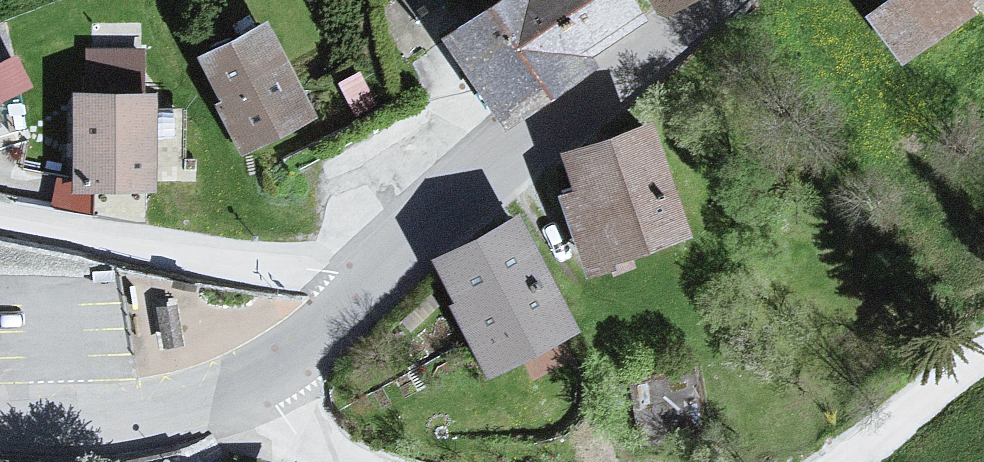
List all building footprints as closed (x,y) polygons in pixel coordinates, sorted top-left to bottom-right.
[(439,38),(502,129),(655,24),(638,0),(495,0),(439,38)] [(662,25),(703,0),(647,0),(662,25)] [(865,20),(901,66),(983,2),(983,0),(891,0),(865,20)] [(267,25),(196,58),(244,159),(315,126),(267,25)] [(72,41),(75,80),(148,76),(146,37),(72,41)] [(34,84),(19,46),(0,54),(0,97),(34,84)] [(156,97),(70,97),(71,200),(157,199),(156,97)] [(651,125),(554,157),(593,276),(690,244),(651,125)] [(520,224),(428,265),(478,375),(569,334),(520,224)]
